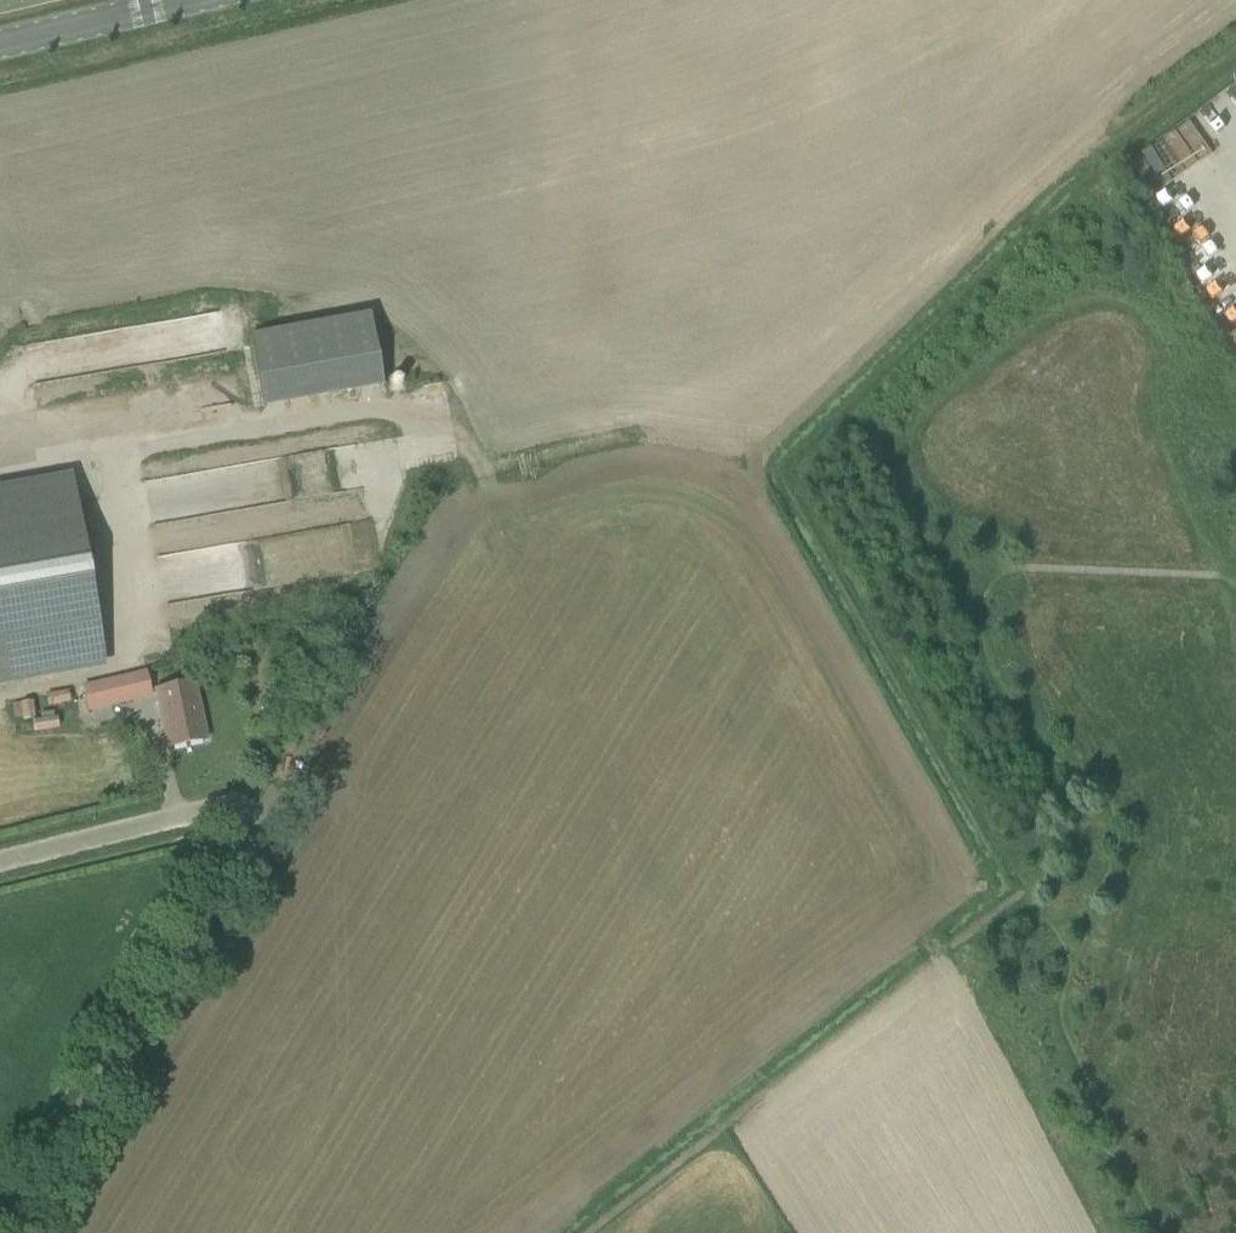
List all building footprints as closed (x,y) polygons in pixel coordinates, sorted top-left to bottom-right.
[(1120,157),(1222,322),(1235,332),(1235,187),(1227,201),(1217,185),(1224,175),(1227,92),(1120,157)] [(359,315),(239,327),(247,402),(367,389),(359,315)] [(105,663),(101,639),(70,470),(0,483),(0,683),(105,663)] [(128,704),(121,677),(83,686),(88,714),(128,704)] [(156,690),(163,723),(168,747),(206,739),(194,682),(156,690)]
